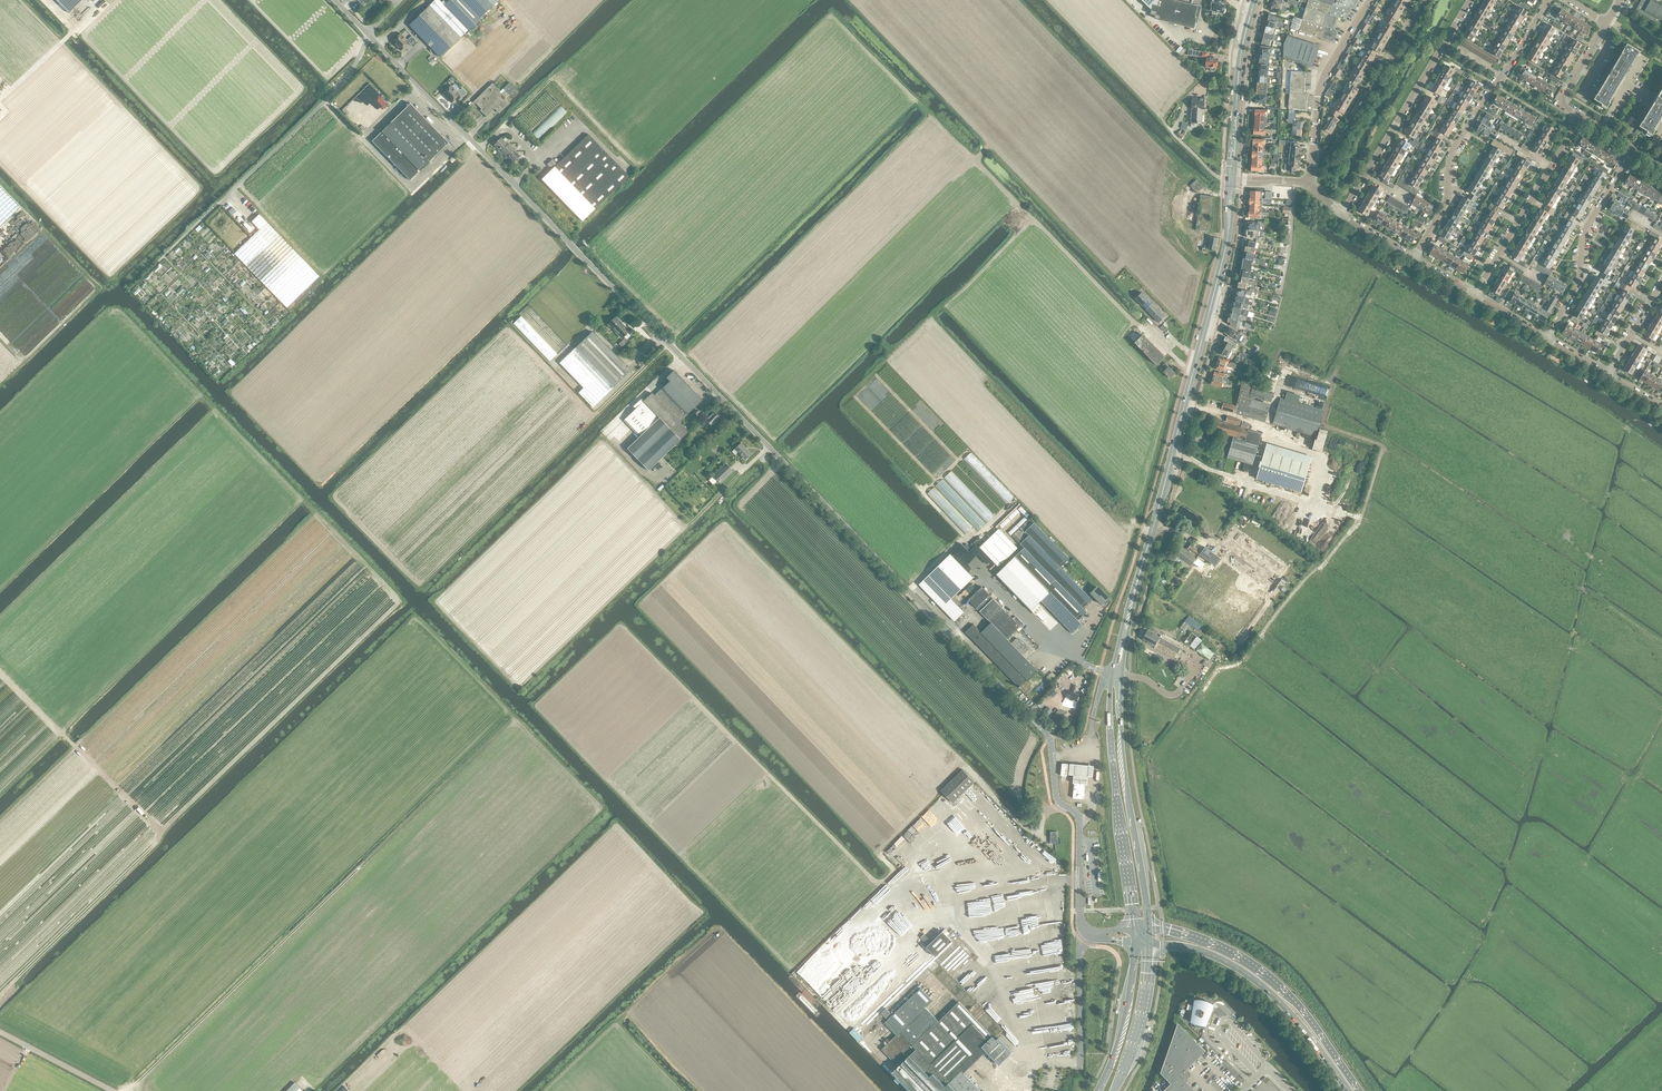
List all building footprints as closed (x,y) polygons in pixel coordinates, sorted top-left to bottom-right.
[(409,25),(440,57),(468,30),(469,31),(481,19),(481,18),(493,6),(488,0),(449,0),(444,5),(440,0),(435,0),(409,25)] [(1148,7),(1149,7),(1152,8),(1151,14),(1155,15),(1154,18),(1188,27),(1188,30),(1192,31),(1193,28),(1194,28),(1195,23),(1197,23),(1201,6),(1193,5),(1177,1),(1177,0),(1141,0),(1148,7)] [(1211,11),(1212,11),(1212,13),(1217,14),(1217,12),(1223,13),(1225,5),(1220,4),(1220,1),(1221,1),(1221,0),(1212,0),(1212,2),(1211,6),(1212,6),(1211,11)] [(1287,7),(1290,8),(1290,7),(1296,9),(1297,6),(1291,4),(1291,5),(1288,4),(1276,0),(1274,0),(1273,1),(1271,7),(1272,7),(1271,9),(1274,10),(1275,8),(1280,10),(1280,11),(1285,12),(1286,7),(1287,7)] [(1315,0),(1308,0),(1306,7),(1306,6),(1302,19),(1294,16),(1292,21),(1291,21),(1290,26),(1290,27),(1290,28),(1321,37),(1332,41),(1339,31),(1330,28),(1333,16),(1345,20),(1357,0),(1334,0),(1332,5),(1315,0)] [(1371,9),(1377,13),(1379,9),(1377,8),(1380,2),(1377,0),(1374,6),(1373,6),(1371,9)] [(1635,11),(1658,24),(1660,20),(1661,21),(1661,4),(1655,0),(1641,0),(1635,11)] [(1492,6),(1484,1),(1481,7),(1489,12),(1491,10),(1490,9),(1492,6)] [(1390,8),(1401,15),(1405,8),(1395,2),(1392,6),(1391,5),(1390,8)] [(1527,11),(1519,6),(1517,10),(1516,9),(1514,12),(1523,17),(1527,11)] [(1477,13),(1485,17),(1487,14),(1488,15),(1489,12),(1481,7),(1477,13)] [(1386,18),(1394,23),(1396,20),(1397,21),(1401,15),(1390,8),(1386,14),(1387,15),(1386,18)] [(1556,17),(1563,20),(1567,12),(1561,9),(1556,17)] [(1369,14),(1367,18),(1366,19),(1369,21),(1372,16),(1374,17),(1377,13),(1371,10),(1369,14)] [(1512,18),(1520,23),(1523,17),(1514,12),(1513,14),(1514,15),(1512,18)] [(1569,24),(1573,16),(1567,12),(1563,20),(1569,24)] [(1485,17),(1477,13),(1474,19),(1482,24),(1484,21),(1483,21),(1485,17)] [(1268,19),(1267,21),(1282,25),(1283,25),(1283,24),(1284,22),(1283,22),(1278,21),(1279,17),(1269,15),(1269,16),(1268,16),(1267,18),(1268,19)] [(1573,16),(1569,24),(1575,28),(1579,20),(1573,16)] [(1520,23),(1512,18),(1510,21),(1509,21),(1508,23),(1517,29),(1520,23)] [(1385,19),(1383,21),(1384,22),(1381,28),(1392,34),(1395,29),(1392,27),(1394,24),(1385,19)] [(1470,24),(1478,29),(1480,26),(1481,26),(1482,24),(1474,19),(1470,24)] [(1579,20),(1575,28),(1580,31),(1585,23),(1579,20)] [(1266,24),(1265,25),(1266,26),(1266,27),(1275,29),(1276,29),(1276,26),(1282,27),(1282,25),(1267,21),(1267,23),(1266,24)] [(1505,30),(1513,34),(1517,29),(1508,23),(1506,26),(1507,26),(1505,30)] [(1585,23),(1580,31),(1587,35),(1591,27),(1585,23)] [(1478,29),(1470,24),(1467,30),(1475,35),(1477,33),(1476,32),(1478,29)] [(1556,28),(1548,24),(1544,30),(1553,35),(1555,32),(1554,32),(1556,28)] [(1358,32),(1361,34),(1363,31),(1365,32),(1367,29),(1362,25),(1359,29),(1360,29),(1358,32)] [(1264,32),(1274,35),(1275,31),(1282,33),(1283,31),(1276,29),(1275,29),(1266,27),(1265,29),(1264,30),(1264,31),(1264,32)] [(1377,35),(1388,41),(1392,34),(1381,28),(1379,31),(1377,35)] [(1471,41),(1473,37),(1474,38),(1475,35),(1467,30),(1463,36),(1471,41)] [(1513,34),(1505,30),(1503,33),(1502,32),(1501,35),(1510,40),(1513,34)] [(1541,35),(1548,40),(1550,37),(1551,38),(1553,35),(1544,30),(1541,35)] [(1274,35),(1264,32),(1264,33),(1263,33),(1263,35),(1263,36),(1263,38),(1272,40),(1273,40),(1274,35)] [(1361,34),(1358,32),(1355,37),(1354,37),(1353,40),(1358,44),(1360,40),(1358,39),(1361,34)] [(401,34),(393,42),(400,49),(408,42),(411,45),(416,40),(411,36),(407,40),(401,34)] [(1319,45),(1288,35),(1284,44),(1283,58),(1283,61),(1289,63),(1290,60),(1302,64),(1301,67),(1301,72),(1303,72),(1304,68),(1305,65),(1307,65),(1312,67),(1319,45)] [(1372,40),(1384,47),(1388,41),(1377,35),(1375,38),(1374,37),(1372,40)] [(1498,41),(1506,46),(1510,40),(1501,35),(1499,37),(1500,38),(1498,41)] [(1537,41),(1546,46),(1548,44),(1547,43),(1548,40),(1541,35),(1537,41)] [(1274,44),(1282,46),(1283,43),(1273,40),(1272,40),(1263,38),(1261,44),(1272,47),(1273,43),(1274,44)] [(1581,44),(1573,39),(1571,42),(1570,42),(1570,41),(1568,40),(1567,41),(1566,43),(1568,44),(1577,50),(1581,44)] [(1348,49),(1351,51),(1354,46),(1356,47),(1358,44),(1353,40),(1350,44),(1351,44),(1348,49)] [(1369,46),(1367,49),(1375,54),(1377,51),(1380,53),(1384,47),(1372,40),(1369,46)] [(1506,46),(1498,41),(1496,44),(1495,44),(1493,46),(1503,52),(1506,46)] [(1534,47),(1542,52),(1544,48),(1544,49),(1546,46),(1537,41),(1534,47)] [(1566,51),(1574,55),(1577,50),(1568,44),(1567,47),(1568,47),(1566,51)] [(1613,67),(1606,63),(1601,71),(1608,76),(1593,99),(1602,104),(1601,106),(1606,109),(1640,52),(1627,44),(1613,67)] [(1499,58),(1500,57),(1503,52),(1493,46),(1490,52),(1499,58)] [(1530,53),(1539,58),(1541,55),(1540,55),(1542,52),(1534,47),(1530,53)] [(1360,57),(1372,63),(1375,58),(1374,57),(1375,54),(1367,49),(1365,52),(1365,51),(1364,51),(1360,57)] [(1574,55),(1566,51),(1564,54),(1563,53),(1562,56),(1571,61),(1574,55)] [(1527,59),(1535,63),(1537,60),(1538,60),(1539,58),(1530,53),(1527,59)] [(1349,59),(1343,56),(1341,59),(1342,60),(1340,62),(1343,64),(1345,61),(1347,63),(1349,59)] [(1559,62),(1567,67),(1571,61),(1562,56),(1560,58),(1561,59),(1559,62)] [(1218,59),(1207,57),(1204,57),(1203,57),(1202,62),(1206,62),(1206,67),(1210,68),(1210,70),(1211,71),(1213,71),(1215,70),(1215,69),(1217,69),(1218,59)] [(1357,64),(1368,70),(1372,63),(1360,57),(1358,60),(1359,60),(1357,64)] [(1337,68),(1336,67),(1334,71),(1340,74),(1345,66),(1343,64),(1340,62),(1337,68)] [(1567,67),(1559,62),(1557,65),(1556,65),(1555,67),(1564,73),(1567,67)] [(1352,70),(1364,77),(1368,70),(1357,64),(1355,67),(1354,67),(1352,70)] [(1462,75),(1464,71),(1455,66),(1453,69),(1446,65),(1442,71),(1450,76),(1454,70),(1462,75)] [(1518,73),(1522,75),(1520,78),(1526,81),(1531,73),(1525,70),(1526,69),(1522,67),(1518,73)] [(1560,79),(1564,73),(1555,67),(1553,70),(1554,70),(1552,74),(1560,79)] [(1347,78),(1349,79),(1357,84),(1358,82),(1360,83),(1364,77),(1352,70),(1348,76),(1347,78)] [(1290,90),(1286,89),(1286,93),(1289,93),(1288,108),(1306,110),(1307,94),(1304,94),(1305,72),(1303,72),(1301,72),(1291,71),(1290,90)] [(1334,75),(1331,80),(1334,82),(1337,77),(1338,78),(1340,74),(1334,71),(1332,74),(1334,75)] [(1438,78),(1447,83),(1450,76),(1442,71),(1438,78)] [(1465,72),(1462,75),(1471,80),(1467,86),(1476,91),(1478,87),(1479,88),(1480,86),(1479,85),(1471,80),(1473,77),(1465,72)] [(1531,73),(1526,81),(1532,85),(1537,77),(1531,73)] [(10,85),(0,74),(0,94),(10,85)] [(1537,77),(1532,85),(1538,88),(1543,80),(1537,77)] [(1434,84),(1443,89),(1447,83),(1438,78),(1434,84)] [(1344,88),(1355,95),(1359,89),(1355,87),(1357,84),(1349,79),(1347,82),(1344,88)] [(1326,87),(1327,87),(1328,88),(1329,88),(1332,90),(1336,83),(1334,82),(1331,80),(1330,80),(1326,87)] [(1543,80),(1538,88),(1544,92),(1549,84),(1543,80)] [(494,108),(498,112),(509,102),(506,98),(509,95),(516,89),(509,82),(500,91),(492,83),(474,101),(468,107),(470,109),(464,114),(471,121),(475,117),(471,113),(475,110),(472,107),(476,103),(481,109),(480,110),(486,116),(494,108)] [(462,88),(460,89),(455,84),(452,87),(451,86),(443,94),(444,95),(444,96),(446,98),(447,98),(450,101),(458,94),(462,97),(467,92),(462,88)] [(1443,89),(1434,84),(1431,90),(1439,95),(1443,89)] [(1549,84),(1544,92),(1550,96),(1555,88),(1549,84)] [(1464,92),(1472,97),(1474,93),(1475,93),(1476,91),(1467,86),(1464,92)] [(1341,95),(1351,101),(1355,95),(1344,88),(1342,91),(1343,92),(1341,95)] [(1658,94),(1651,90),(1646,99),(1653,103),(1639,126),(1647,131),(1646,133),(1651,136),(1661,118),(1661,88),(1658,94)] [(1461,97),(1469,102),(1471,99),(1472,99),(1473,97),(1472,97),(1464,92),(1461,97)] [(1272,96),(1266,96),(1257,95),(1257,97),(1256,97),(1256,98),(1255,99),(1255,101),(1256,102),(1255,103),(1256,103),(1258,104),(1259,103),(1266,103),(1266,99),(1272,99),(1272,96)] [(1336,101),(1347,108),(1351,101),(1341,95),(1339,99),(1338,98),(1336,101)] [(1423,102),(1432,107),(1436,101),(1427,95),(1423,102)] [(1499,107),(1504,99),(1497,95),(1493,103),(1499,107)] [(1457,103),(1465,108),(1468,104),(1468,105),(1469,103),(1469,102),(1461,97),(1457,103)] [(1196,122),(1196,123),(1198,123),(1198,122),(1202,122),(1203,109),(1204,98),(1192,98),(1191,121),(1196,122)] [(1499,107),(1505,111),(1506,111),(1510,103),(1504,99),(1499,107)] [(1330,110),(1339,115),(1341,113),(1343,114),(1347,108),(1336,101),(1332,107),(1330,110)] [(349,109),(361,120),(364,118),(361,115),(365,112),(355,102),(349,109)] [(1420,108),(1428,113),(1432,107),(1423,102),(1420,108)] [(419,171),(448,143),(443,137),(444,136),(442,134),(441,135),(410,103),(381,132),(419,171)] [(1454,109),(1462,114),(1464,110),(1465,111),(1466,109),(1465,108),(1457,103),(1454,109)] [(1514,105),(1510,103),(1506,111),(1505,111),(1504,113),(1511,117),(1517,107),(1518,106),(1514,104),(1514,105)] [(538,139),(567,112),(561,105),(532,132),(538,139)] [(1518,119),(1523,111),(1517,107),(1511,117),(1517,121),(1518,119)] [(1416,115),(1424,120),(1428,113),(1420,108),(1416,115)] [(1450,115),(1458,119),(1461,116),(1462,116),(1463,114),(1462,114),(1454,109),(1450,115)] [(1296,114),(1295,114),(1295,111),(1290,110),(1289,114),(1288,114),(1288,123),(1293,123),(1292,134),(1300,135),(1302,123),(1298,122),(1299,118),(1295,118),(1296,114)] [(1339,115),(1330,110),(1324,120),(1328,122),(1323,129),(1331,134),(1340,119),(1338,118),(1339,115)] [(1525,123),(1530,115),(1530,114),(1527,112),(1527,113),(1523,111),(1518,119),(1525,123)] [(1483,133),(1487,125),(1491,119),(1492,118),(1491,117),(1492,116),(1487,113),(1484,117),(1487,119),(1484,124),(1481,122),(1477,129),(1477,130),(1476,131),(1479,133),(1480,132),(1483,133)] [(1412,121),(1421,126),(1424,120),(1416,115),(1412,121)] [(1450,115),(1447,120),(1455,125),(1457,121),(1458,122),(1459,120),(1458,119),(1450,115)] [(1533,117),(1530,115),(1525,123),(1531,126),(1537,118),(1534,116),(1533,117)] [(1443,126),(1452,131),(1454,127),(1455,128),(1456,126),(1455,125),(1447,120),(1443,126)] [(1408,127),(1417,132),(1421,126),(1412,121),(1408,127)] [(1505,132),(1509,126),(1504,123),(1502,126),(1500,129),(1505,132)] [(1487,125),(1483,133),(1488,136),(1492,129),(1487,125)] [(1543,131),(1551,136),(1552,136),(1553,134),(1552,134),(1555,129),(1547,125),(1543,131)] [(1434,132),(1443,138),(1445,135),(1448,137),(1450,133),(1451,133),(1452,132),(1451,131),(1452,131),(1443,126),(1440,131),(1436,129),(1434,132)] [(1509,126),(1505,132),(1510,134),(1513,129),(1509,126)] [(1404,132),(1405,133),(1413,138),(1417,132),(1408,127),(1407,129),(1406,128),(1404,132)] [(1492,129),(1488,136),(1494,140),(1494,138),(1498,132),(1492,129)] [(1514,137),(1518,131),(1513,129),(1510,134),(1514,137)] [(1518,131),(1514,137),(1519,140),(1523,134),(1518,131)] [(1539,137),(1547,142),(1548,142),(1549,140),(1551,136),(1543,131),(1539,137)] [(1433,144),(1441,148),(1443,145),(1444,145),(1445,143),(1445,142),(1442,140),(1443,138),(1434,132),(1432,135),(1436,138),(1433,144)] [(552,169),(548,173),(541,179),(582,221),(629,176),(588,134),(557,164),(552,159),(547,164),(552,169)] [(521,156),(508,143),(508,144),(501,137),(494,144),(506,157),(507,156),(513,163),(521,156)] [(1535,143),(1544,148),(1544,149),(1546,146),(1545,146),(1547,142),(1539,137),(1535,143)] [(1585,149),(1589,141),(1583,137),(1578,145),(1585,149)] [(1397,145),(1406,150),(1410,144),(1401,139),(1397,145)] [(1589,141),(1585,149),(1591,153),(1596,145),(1597,144),(1593,142),(1593,143),(1589,141)] [(1298,145),(1294,145),(1295,143),(1287,142),(1286,153),(1301,154),(1301,147),(1297,147),(1298,145)] [(1544,148),(1535,143),(1532,150),(1540,155),(1540,154),(1541,155),(1542,153),(1541,152),(1544,148)] [(1429,149),(1438,154),(1441,148),(1433,144),(1429,149)] [(1521,147),(1529,152),(1531,149),(1530,149),(1523,144),(1521,147)] [(1394,151),(1394,152),(1402,157),(1406,150),(1397,145),(1396,147),(1395,147),(1393,151),(1394,151)] [(1600,147),(1596,145),(1591,153),(1598,157),(1603,149),(1603,148),(1600,146),(1600,147)] [(1496,148),(1494,146),(1490,152),(1498,156),(1501,150),(1499,149),(1496,148)] [(1438,154),(1429,149),(1426,155),(1434,160),(1438,154)] [(1605,161),(1609,153),(1603,149),(1598,157),(1605,161)] [(1527,156),(1518,151),(1516,154),(1522,157),(1519,163),(1527,168),(1529,164),(1530,165),(1531,163),(1530,162),(1525,159),(1527,156)] [(1390,158),(1399,163),(1402,157),(1394,152),(1390,158)] [(1498,156),(1490,152),(1487,157),(1495,162),(1498,156)] [(1301,154),(1286,153),(1286,160),(1289,160),(1300,161),(1301,154)] [(1568,161),(1576,166),(1579,161),(1582,162),(1584,159),(1580,157),(1573,153),(1572,155),(1571,155),(1569,159),(1568,159),(1567,160),(1568,161)] [(1618,161),(1615,159),(1617,156),(1613,154),(1613,155),(1609,153),(1605,161),(1611,165),(1610,167),(1613,169),(1618,161)] [(638,162),(638,161),(638,160),(637,160),(637,159),(637,158),(636,158),(636,157),(635,157),(635,156),(634,156),(633,156),(633,155),(632,155),(631,155),(630,155),(629,155),(629,156),(628,156),(627,156),(627,157),(626,157),(626,158),(626,159),(625,159),(625,160),(625,161),(625,162),(625,163),(625,164),(626,164),(626,165),(626,166),(627,166),(627,167),(628,167),(629,167),(629,168),(630,168),(631,168),(632,168),(633,168),(634,168),(634,167),(635,167),(635,166),(636,166),(636,165),(637,165),(637,164),(637,163),(638,163),(638,162)] [(1434,160),(1426,155),(1423,161),(1431,165),(1434,160)] [(1484,163),(1491,167),(1495,162),(1487,157),(1484,163)] [(1387,160),(1385,163),(1395,169),(1399,163),(1390,158),(1388,160),(1387,160)] [(1296,171),(1297,167),(1299,168),(1300,161),(1289,160),(1288,164),(1285,164),(1284,170),(1296,171)] [(1419,166),(1428,171),(1431,165),(1423,161),(1419,166)] [(1564,167),(1573,172),(1576,166),(1568,161),(1566,165),(1565,164),(1564,166),(1565,167),(1564,167)] [(1383,168),(1382,170),(1391,175),(1395,169),(1385,163),(1383,167),(1384,168),(1383,168)] [(1481,168),(1488,173),(1491,167),(1484,163),(1481,168)] [(1515,169),(1523,174),(1525,170),(1526,170),(1527,169),(1526,168),(1527,168),(1519,163),(1515,169)] [(1416,172),(1424,177),(1428,171),(1419,166),(1416,172)] [(1561,173),(1569,178),(1573,172),(1564,167),(1562,171),(1561,170),(1560,172),(1561,172),(1561,173)] [(1477,174),(1485,178),(1488,173),(1481,168),(1477,174)] [(1512,175),(1520,179),(1522,176),(1523,177),(1524,174),(1523,174),(1515,169),(1512,175)] [(1606,174),(1599,169),(1595,175),(1603,180),(1603,179),(1603,180),(1605,176),(1606,174)] [(1384,179),(1382,182),(1393,189),(1395,185),(1388,181),(1391,175),(1382,170),(1381,171),(1382,172),(1379,176),(1384,179)] [(1424,177),(1416,172),(1412,178),(1421,182),(1424,177)] [(1569,178),(1561,173),(1557,179),(1566,184),(1569,178)] [(1474,180),(1481,184),(1485,178),(1477,174),(1474,180)] [(1520,179),(1512,175),(1511,174),(1510,176),(1508,176),(1506,179),(1508,180),(1516,185),(1518,182),(1519,182),(1520,180),(1520,179)] [(1631,186),(1636,178),(1630,174),(1625,182),(1631,186)] [(1592,181),(1599,185),(1600,183),(1601,183),(1603,180),(1602,180),(1603,180),(1595,175),(1592,181)] [(1420,186),(1419,185),(1421,182),(1412,178),(1410,181),(1409,183),(1411,185),(1414,187),(1417,188),(1418,189),(1420,186)] [(1638,190),(1643,182),(1636,178),(1631,186),(1638,190)] [(1190,185),(1195,190),(1197,188),(1199,190),(1203,186),(1197,179),(1190,185)] [(1566,184),(1557,179),(1555,183),(1554,183),(1553,184),(1554,185),(1554,184),(1562,189),(1566,184)] [(1481,184),(1474,180),(1471,185),(1478,189),(1481,184)] [(1505,186),(1513,191),(1515,187),(1516,188),(1517,186),(1516,186),(1516,185),(1508,180),(1505,186)] [(1589,186),(1596,191),(1596,190),(1596,191),(1598,187),(1599,185),(1592,181),(1589,186)] [(1643,182),(1638,190),(1644,194),(1649,186),(1650,185),(1647,183),(1646,184),(1643,182)] [(1550,190),(1559,195),(1562,189),(1554,184),(1554,185),(1550,190)] [(1370,192),(1378,197),(1382,191),(1389,195),(1391,192),(1382,187),(1381,189),(1373,185),(1370,192)] [(1469,196),(1475,200),(1477,196),(1475,195),(1478,189),(1471,185),(1467,191),(1471,193),(1469,196)] [(1501,192),(1510,197),(1509,197),(1511,193),(1512,194),(1513,192),(1513,191),(1505,186),(1501,192)] [(1596,191),(1589,186),(1585,192),(1592,196),(1594,194),(1596,191)] [(1644,194),(1651,198),(1656,190),(1656,189),(1653,187),(1652,188),(1649,186),(1644,194)] [(1547,196),(1555,201),(1559,195),(1550,190),(1547,196)] [(1657,202),(1661,194),(1661,193),(1659,191),(1659,192),(1656,190),(1651,198),(1657,202)] [(1190,191),(1187,219),(1195,220),(1198,192),(1190,191)] [(1366,198),(1375,203),(1378,197),(1370,192),(1366,198)] [(1510,197),(1501,192),(1498,198),(1506,203),(1508,199),(1509,200),(1510,197)] [(1582,197),(1589,202),(1590,202),(1592,199),(1591,198),(1592,196),(1585,192),(1582,197)] [(1416,195),(1416,196),(1411,204),(1417,207),(1422,199),(1416,195)] [(1472,207),(1473,207),(1471,205),(1469,204),(1471,201),(1473,203),(1475,200),(1469,196),(1467,198),(1464,196),(1460,202),(1471,209),(1472,207)] [(1495,196),(1492,202),(1490,201),(1488,204),(1498,210),(1499,207),(1502,209),(1504,205),(1505,206),(1506,203),(1498,198),(1495,196)] [(1555,201),(1547,196),(1544,200),(1542,202),(1547,204),(1545,207),(1554,212),(1556,209),(1552,207),(1555,201)] [(1579,203),(1586,207),(1587,205),(1588,205),(1590,202),(1589,202),(1582,197),(1579,203)] [(319,276),(259,214),(251,221),(259,229),(258,230),(228,198),(203,221),(234,253),(286,307),(319,276)] [(1375,203),(1366,198),(1362,204),(1371,209),(1375,203)] [(1422,199),(1417,207),(1423,211),(1428,202),(1422,199)] [(1615,212),(1619,205),(1614,201),(1609,209),(1615,212)] [(1428,202),(1423,211),(1429,214),(1434,206),(1428,202)] [(1471,211),(1471,210),(1473,212),(1474,210),(1474,209),(1473,207),(1472,207),(1471,209),(1460,202),(1457,208),(1464,212),(1466,209),(1468,210),(1471,211)] [(1638,211),(1642,205),(1636,202),(1634,205),(1633,208),(1638,211)] [(1586,207),(1579,203),(1575,209),(1583,213),(1585,210),(1585,209),(1586,207)] [(1371,209),(1362,204),(1358,210),(1367,216),(1371,209)] [(1487,210),(1490,211),(1487,216),(1495,220),(1497,217),(1498,218),(1499,215),(1496,213),(1498,210),(1488,204),(1486,207),(1488,209),(1487,210)] [(1619,205),(1615,212),(1620,215),(1624,208),(1619,205)] [(1642,205),(1638,211),(1644,215),(1647,209),(1642,205)] [(1536,214),(1544,219),(1548,213),(1552,216),(1554,212),(1545,207),(1543,210),(1540,208),(1538,212),(1537,212),(1536,213),(1537,214),(1536,214)] [(1454,213),(1461,218),(1464,212),(1457,208),(1454,213)] [(1624,208),(1620,215),(1626,219),(1627,218),(1631,212),(1624,208)] [(1380,224),(1387,213),(1381,209),(1380,211),(1378,214),(1374,220),(1380,224)] [(1567,211),(1565,214),(1567,215),(1568,215),(1574,219),(1576,216),(1579,219),(1581,216),(1583,213),(1575,209),(1572,214),(1567,211)] [(1649,218),(1652,212),(1647,209),(1644,215),(1649,218)] [(1269,214),(1269,212),(1261,211),(1261,212),(1259,211),(1248,211),(1248,216),(1248,217),(1256,217),(1256,219),(1261,219),(1261,218),(1261,214),(1269,214)] [(1655,221),(1658,215),(1652,212),(1649,218),(1655,221)] [(1197,213),(1197,229),(1207,230),(1208,214),(1197,213)] [(1387,213),(1380,224),(1387,227),(1392,219),(1393,217),(1387,213)] [(1450,219),(1458,223),(1461,218),(1454,213),(1450,219)] [(1544,219),(1536,214),(1533,220),(1541,225),(1544,219)] [(1568,220),(1565,226),(1572,230),(1573,230),(1575,227),(1574,227),(1576,224),(1572,222),(1574,219),(1568,215),(1567,215),(1565,214),(1564,217),(1568,220)] [(1483,221),(1491,226),(1494,223),(1496,221),(1495,221),(1495,220),(1487,216),(1483,221)] [(1392,219),(1387,227),(1393,231),(1398,222),(1392,219)] [(1458,223),(1450,219),(1447,224),(1458,231),(1459,230),(1459,229),(1458,227),(1456,226),(1458,223)] [(1531,222),(1529,225),(1538,230),(1541,225),(1533,220),(1532,220),(1531,220),(1530,221),(1531,222)] [(1258,221),(1258,222),(1248,222),(1248,224),(1247,230),(1257,230),(1257,231),(1260,231),(1261,225),(1264,225),(1264,221),(1258,221)] [(1480,227),(1488,232),(1490,228),(1491,229),(1492,227),(1491,227),(1491,226),(1483,221),(1480,227)] [(1398,222),(1393,231),(1399,235),(1404,226),(1398,222)] [(1661,224),(1660,226),(1655,223),(1653,227),(1661,232),(1661,231),(1661,224)] [(1457,233),(1458,233),(1460,234),(1461,232),(1460,232),(1461,231),(1459,230),(1458,231),(1447,224),(1444,230),(1451,234),(1453,231),(1455,233),(1457,233)] [(1526,231),(1534,236),(1538,230),(1529,225),(1527,230),(1526,229),(1525,231),(1526,231)] [(1404,226),(1399,235),(1405,239),(1411,230),(1404,226)] [(1565,226),(1562,231),(1569,235),(1570,233),(1571,233),(1573,231),(1572,230),(1565,226)] [(1623,231),(1631,236),(1633,234),(1632,233),(1634,230),(1632,228),(1631,228),(1629,227),(1627,226),(1623,231)] [(1476,233),(1484,238),(1486,234),(1487,235),(1489,233),(1488,232),(1480,227),(1476,233)] [(1257,236),(1257,231),(1257,230),(1247,230),(1247,235),(1247,237),(1257,238),(1257,236)] [(1411,230),(1405,239),(1412,243),(1414,239),(1417,242),(1422,233),(1418,231),(1416,233),(1411,230)] [(1448,240),(1451,234),(1444,230),(1440,236),(1448,240)] [(1651,243),(1659,247),(1661,244),(1661,241),(1658,238),(1660,236),(1651,230),(1649,234),(1655,237),(1651,243)] [(1523,237),(1531,242),(1534,236),(1526,231),(1524,235),(1523,235),(1522,236),(1523,237)] [(1558,237),(1566,241),(1568,238),(1569,235),(1562,231),(1558,237)] [(1620,237),(1627,241),(1629,237),(1630,238),(1631,236),(1623,231),(1620,237)] [(1473,239),(1481,244),(1483,240),(1484,240),(1485,239),(1484,238),(1476,233),(1473,239)] [(1217,249),(1218,237),(1209,236),(1208,249),(1217,249)] [(1519,243),(1527,248),(1531,242),(1523,237),(1520,241),(1519,241),(1518,242),(1519,243)] [(1566,241),(1558,237),(1555,242),(1562,247),(1564,244),(1564,245),(1566,241)] [(1627,241),(1620,237),(1617,242),(1625,247),(1626,245),(1625,244),(1627,241)] [(1469,245),(1477,250),(1480,246),(1482,244),(1481,244),(1473,239),(1469,245)] [(1245,246),(1255,248),(1256,242),(1263,244),(1263,241),(1259,240),(1256,240),(1256,242),(1246,240),(1246,243),(1245,243),(1245,245),(1245,246)] [(1562,247),(1555,242),(1552,248),(1559,252),(1560,252),(1562,249),(1561,249),(1562,247)] [(1625,247),(1617,242),(1613,248),(1620,252),(1623,248),(1624,249),(1625,247)] [(1516,249),(1523,254),(1527,248),(1519,243),(1517,247),(1516,246),(1515,248),(1516,249)] [(1648,248),(1656,253),(1658,250),(1659,250),(1660,248),(1659,248),(1659,247),(1651,243),(1648,248)] [(1436,257),(1442,248),(1435,244),(1430,253),(1436,257)] [(1469,245),(1466,251),(1474,256),(1476,252),(1477,252),(1478,250),(1477,250),(1469,245)] [(1442,248),(1436,257),(1443,261),(1448,252),(1442,248)] [(1549,253),(1556,258),(1557,255),(1558,256),(1559,253),(1559,252),(1552,248),(1549,253)] [(1610,253),(1618,258),(1619,256),(1618,255),(1620,252),(1613,248),(1610,253)] [(1644,254),(1652,259),(1654,255),(1655,256),(1656,254),(1656,253),(1648,248),(1644,254)] [(1523,254),(1516,249),(1513,253),(1512,252),(1511,254),(1519,259),(1518,263),(1526,268),(1528,264),(1520,260),(1523,254)] [(1243,258),(1266,262),(1266,260),(1259,259),(1258,259),(1255,258),(1256,255),(1254,254),(1244,252),(1244,253),(1243,253),(1243,255),(1244,255),(1243,258)] [(1448,252),(1443,261),(1450,265),(1455,256),(1448,252)] [(1556,258),(1549,253),(1545,259),(1552,263),(1553,263),(1555,260),(1554,260),(1556,258)] [(1607,259),(1614,263),(1616,260),(1617,260),(1618,258),(1610,253),(1607,259)] [(1641,260),(1649,265),(1651,261),(1652,262),(1653,260),(1652,259),(1644,254),(1641,260)] [(1455,256),(1450,265),(1456,269),(1462,260),(1455,256)] [(1542,264),(1544,266),(1547,267),(1549,269),(1550,266),(1551,267),(1553,264),(1552,263),(1545,259),(1542,264)] [(1603,264),(1611,269),(1613,267),(1612,267),(1614,263),(1607,259),(1603,264)] [(1462,260),(1456,269),(1463,273),(1468,265),(1462,260)] [(1649,265),(1641,260),(1637,266),(1645,271),(1645,270),(1647,267),(1648,267),(1650,265),(1649,265)] [(1254,269),(1251,269),(1252,266),(1242,264),(1241,265),(1240,267),(1241,267),(1241,270),(1254,272),(1254,269)] [(1524,271),(1512,264),(1510,267),(1506,265),(1502,271),(1510,276),(1512,272),(1516,271),(1522,275),(1524,271)] [(1604,273),(1602,275),(1608,279),(1610,275),(1607,274),(1609,271),(1610,271),(1611,269),(1603,264),(1600,270),(1604,273)] [(1634,272),(1642,276),(1644,273),(1645,273),(1646,271),(1645,270),(1645,271),(1637,266),(1634,272)] [(1502,271),(1498,277),(1506,282),(1510,276),(1502,271)] [(1630,278),(1638,282),(1640,279),(1641,279),(1643,277),(1642,277),(1642,276),(1634,272),(1630,278)] [(1263,284),(1262,284),(1262,283),(1249,281),(1250,277),(1240,275),(1240,276),(1238,277),(1238,278),(1239,279),(1238,282),(1249,284),(1261,286),(1263,286),(1263,284)] [(1551,286),(1555,279),(1549,275),(1548,276),(1545,283),(1551,286)] [(1596,276),(1593,282),(1600,286),(1603,280),(1606,282),(1608,279),(1602,275),(1601,278),(1596,276)] [(1623,280),(1621,284),(1630,289),(1632,286),(1635,288),(1637,284),(1638,285),(1639,283),(1638,282),(1630,278),(1628,276),(1625,282),(1623,280)] [(1495,283),(1503,288),(1506,282),(1498,277),(1495,283)] [(1555,279),(1551,286),(1556,289),(1560,282),(1559,281),(1555,278),(1555,279)] [(1249,284),(1238,282),(1237,283),(1237,284),(1238,285),(1237,288),(1247,290),(1249,284)] [(1560,282),(1556,289),(1562,293),(1566,286),(1560,282)] [(1590,287),(1597,291),(1600,286),(1593,282),(1590,287)] [(1503,288),(1495,283),(1491,290),(1499,295),(1503,288)] [(1620,295),(1628,300),(1630,296),(1631,297),(1632,295),(1631,294),(1628,292),(1630,289),(1621,284),(1619,287),(1623,290),(1620,295)] [(0,301),(0,312),(1,313),(21,292),(15,286),(0,301)] [(1597,291),(1590,287),(1586,293),(1594,297),(1597,291)] [(1516,305),(1521,296),(1515,292),(1516,291),(1512,289),(1512,290),(1511,292),(1507,299),(1510,300),(1510,301),(1516,305)] [(1142,292),(1136,298),(1143,306),(1143,305),(1147,309),(1146,309),(1159,322),(1165,316),(1153,303),(1152,303),(1149,300),(1142,292)] [(1594,297),(1586,293),(1583,298),(1590,302),(1594,297)] [(1245,297),(1236,294),(1235,295),(1234,296),(1234,297),(1234,298),(1234,300),(1243,303),(1248,304),(1248,305),(1249,305),(1251,305),(1252,303),(1250,302),(1249,302),(1247,302),(1244,301),(1245,297)] [(1616,301),(1624,306),(1626,302),(1627,303),(1628,301),(1628,300),(1620,295),(1616,301)] [(1521,296),(1516,305),(1522,309),(1527,300),(1521,296)] [(1529,312),(1534,304),(1535,302),(1528,298),(1527,300),(1522,309),(1529,312)] [(1580,304),(1587,308),(1590,302),(1583,298),(1580,304)] [(1540,307),(1535,316),(1544,322),(1556,303),(1550,299),(1547,303),(1548,304),(1544,310),(1540,307)] [(1247,310),(1249,311),(1249,309),(1247,308),(1248,305),(1248,304),(1243,303),(1234,300),(1234,301),(1233,301),(1232,303),(1233,303),(1232,306),(1247,310)] [(1613,307),(1621,312),(1623,308),(1624,309),(1625,306),(1624,306),(1616,301),(1613,307)] [(1535,316),(1540,307),(1534,304),(1529,312),(1535,316)] [(1576,309),(1584,314),(1587,308),(1580,304),(1576,309)] [(1230,311),(1240,314),(1241,311),(1246,313),(1246,312),(1247,310),(1232,306),(1231,308),(1230,309),(1230,310),(1230,311),(1231,311),(1230,311)] [(1609,312),(1617,317),(1619,314),(1620,314),(1621,312),(1613,307),(1609,312)] [(1580,319),(1584,314),(1576,309),(1573,315),(1580,319)] [(1229,317),(1238,320),(1239,317),(1246,319),(1247,316),(1240,314),(1230,311),(1230,314),(1229,314),(1228,316),(1229,317)] [(1617,317),(1609,312),(1606,319),(1614,323),(1616,320),(1617,320),(1618,318),(1617,318),(1617,317)] [(521,315),(513,323),(549,361),(557,353),(521,315)] [(1238,320),(1229,317),(1228,318),(1227,318),(1227,320),(1228,320),(1227,322),(1231,323),(1230,325),(1236,328),(1238,320)] [(1660,328),(1661,323),(1661,321),(1655,317),(1651,323),(1660,328)] [(628,331),(616,318),(609,324),(622,337),(628,331)] [(1602,324),(1610,329),(1612,325),(1613,326),(1614,324),(1614,323),(1606,319),(1602,324)] [(1660,328),(1651,323),(1649,326),(1647,328),(1648,328),(1648,329),(1656,333),(1660,328)] [(1569,337),(1574,328),(1568,324),(1562,333),(1569,337)] [(1599,330),(1607,335),(1609,331),(1610,332),(1611,330),(1610,329),(1602,324),(1599,330)] [(1165,357),(1143,334),(1136,327),(1128,336),(1135,342),(1157,365),(1165,357)] [(1225,330),(1226,332),(1225,332),(1228,334),(1227,336),(1240,344),(1242,342),(1239,340),(1242,335),(1228,327),(1228,328),(1226,328),(1225,330)] [(1574,328),(1569,337),(1576,341),(1581,332),(1574,328)] [(1659,347),(1661,344),(1653,339),(1656,333),(1648,329),(1646,332),(1645,332),(1644,334),(1645,334),(1644,334),(1647,336),(1645,339),(1659,347)] [(630,371),(620,360),(592,331),(575,347),(559,363),(583,387),(578,392),(593,407),(613,387),(630,371)] [(1581,332),(1576,341),(1582,345),(1588,336),(1581,332)] [(1588,336),(1582,345),(1589,349),(1594,340),(1588,336)] [(625,337),(618,343),(622,347),(628,341),(625,337)] [(1237,344),(1226,337),(1224,340),(1226,341),(1223,347),(1231,351),(1232,349),(1233,349),(1234,349),(1237,344)] [(1594,340),(1589,349),(1596,353),(1601,344),(1594,340)] [(1635,351),(1643,355),(1646,349),(1655,354),(1657,351),(1648,346),(1646,349),(1639,344),(1635,351)] [(1231,351),(1223,347),(1220,353),(1228,358),(1231,351)] [(1631,357),(1639,362),(1643,355),(1635,351),(1634,350),(1633,352),(1633,353),(1631,357)] [(1217,363),(1239,369),(1241,370),(1242,367),(1237,365),(1237,364),(1235,363),(1230,362),(1229,363),(1228,363),(1229,360),(1218,357),(1217,358),(1217,360),(1217,361),(1217,363)] [(1627,363),(1635,368),(1639,362),(1631,357),(1627,363)] [(1164,372),(1170,378),(1175,373),(1168,366),(1169,366),(1165,362),(1163,365),(1167,369),(1164,372)] [(1238,372),(1239,371),(1239,369),(1217,363),(1216,364),(1215,365),(1215,367),(1215,368),(1225,371),(1226,369),(1233,371),(1233,370),(1238,372)] [(1635,368),(1627,363),(1624,369),(1632,374),(1635,368)] [(702,399),(674,370),(666,377),(670,381),(662,388),(661,388),(654,395),(652,393),(643,401),(624,420),(623,420),(639,436),(627,448),(648,470),(680,439),(689,431),(681,423),(679,422),(687,414),(702,399)] [(1643,373),(1640,379),(1646,383),(1651,374),(1645,370),(1643,373)] [(1214,375),(1213,377),(1228,381),(1228,380),(1229,379),(1223,378),(1224,373),(1215,371),(1215,372),(1213,372),(1213,374),(1214,375)] [(1651,374),(1646,383),(1652,386),(1657,378),(1651,374)] [(1318,386),(1319,382),(1291,375),(1288,385),(1312,391),(1313,384),(1318,386)] [(1231,385),(1232,382),(1232,381),(1228,380),(1228,381),(1213,377),(1212,380),(1211,380),(1210,382),(1211,384),(1220,386),(1221,382),(1231,385)] [(1661,384),(1661,381),(1657,378),(1652,386),(1658,390),(1661,384)] [(1251,381),(1242,380),(1239,395),(1237,404),(1240,405),(1237,414),(1265,422),(1273,394),(1250,387),(1251,381)] [(1315,437),(1323,410),(1280,397),(1273,424),(1315,437)] [(1221,409),(1234,413),(1236,406),(1223,402),(1221,409)] [(711,425),(719,417),(714,412),(711,415),(708,412),(703,417),(706,420),(711,425)] [(1226,421),(1239,425),(1241,420),(1227,416),(1226,421)] [(1262,433),(1248,429),(1215,419),(1211,429),(1221,432),(1220,438),(1226,439),(1227,435),(1225,435),(1226,434),(1233,436),(1227,457),(1252,464),(1262,433)] [(1313,448),(1322,450),(1328,431),(1319,428),(1313,448)] [(751,453),(741,442),(734,449),(745,460),(751,453)] [(1257,477),(1302,491),(1312,458),(1267,444),(1257,477)] [(1007,503),(1014,496),(971,451),(964,458),(1007,503)] [(962,480),(995,514),(1006,503),(977,472),(975,474),(963,462),(959,465),(963,470),(959,473),(964,478),(965,477),(962,480)] [(720,483),(733,471),(725,463),(712,475),(713,476),(709,480),(713,484),(717,480),(720,483)] [(944,477),(987,522),(994,515),(952,470),(944,477)] [(943,478),(936,485),(978,530),(985,523),(943,478)] [(927,493),(965,533),(973,526),(935,486),(927,493)] [(1019,520),(1022,524),(1031,515),(1021,505),(1013,514),(1016,517),(1019,514),(1022,518),(1019,520)] [(1012,515),(1004,523),(1007,526),(1014,517),(1012,515)] [(1018,522),(1010,530),(1012,533),(1021,525),(1018,522)] [(1078,620),(1087,611),(1083,607),(1092,599),(1061,567),(1069,558),(1034,522),(1025,531),(1029,535),(1020,543),(1024,547),(1015,556),(1050,592),(1041,600),(1073,633),(1082,624),(1078,620)] [(979,547),(998,567),(1018,548),(1008,537),(999,528),(979,547)] [(1178,563),(1192,573),(1195,569),(1191,566),(1199,554),(1201,551),(1191,544),(1188,549),(1190,550),(1189,551),(1179,544),(1173,553),(1177,556),(1174,560),(1174,561),(1175,561),(1175,562),(1176,562),(1176,563),(1177,563),(1178,563)] [(1221,556),(1206,545),(1200,553),(1215,564),(1221,556)] [(969,573),(950,554),(919,584),(939,605),(955,621),(964,612),(952,599),(973,578),(969,573)] [(1158,587),(1164,584),(1160,578),(1155,581),(1158,587)] [(965,632),(968,635),(1020,688),(1021,686),(1021,685),(1027,679),(1027,680),(1027,681),(1038,670),(1023,655),(1029,650),(1017,638),(1012,643),(1008,639),(1020,626),(982,586),(968,599),(991,622),(981,632),(973,624),(965,632)] [(1096,587),(1090,592),(1102,605),(1108,599),(1096,587)] [(1191,625),(1198,630),(1202,625),(1189,615),(1184,622),(1180,627),(1186,632),(1190,626),(1191,625)] [(1181,648),(1176,645),(1148,630),(1143,639),(1176,658),(1177,657),(1180,658),(1183,652),(1180,650),(1181,648)] [(1201,643),(1200,642),(1202,640),(1191,632),(1184,642),(1195,650),(1195,649),(1203,655),(1203,654),(1210,659),(1215,653),(1208,648),(1201,643)] [(1059,663),(1065,667),(1069,662),(1064,657),(1059,663)] [(1065,670),(1070,676),(1078,668),(1073,662),(1065,670)] [(1065,698),(1069,699),(1068,704),(1076,706),(1079,694),(1075,693),(1077,685),(1074,684),(1072,692),(1071,692),(1071,694),(1067,693),(1065,698)] [(1049,692),(1053,696),(1058,692),(1053,687),(1049,692)] [(1048,715),(1053,710),(1048,706),(1043,710),(1048,715)] [(1095,766),(1072,764),(1071,775),(1075,775),(1074,781),(1074,783),(1086,784),(1088,784),(1088,782),(1088,777),(1094,777),(1095,766)] [(953,802),(974,781),(963,769),(941,790),(944,793),(953,802)] [(1086,784),(1074,783),(1073,798),(1084,799),(1086,784)] [(944,833),(931,819),(943,807),(937,801),(903,834),(904,836),(907,834),(911,838),(914,836),(919,841),(924,837),(931,844),(935,840),(936,841),(944,833)] [(1030,922),(1030,932),(1046,931),(1046,922),(1030,922)] [(945,928),(932,941),(924,933),(921,937),(928,945),(926,947),(934,954),(935,956),(952,940),(950,939),(947,936),(950,933),(945,928)] [(964,1073),(986,1051),(999,1064),(1012,1052),(998,1038),(996,1040),(959,1001),(939,1021),(934,1017),(933,1014),(931,1012),(929,1010),(927,1008),(925,1006),(932,999),(920,988),(892,1015),(891,1013),(886,1008),(881,1013),(886,1018),(887,1019),(884,1022),(886,1024),(888,1026),(890,1029),(893,1031),(896,1035),(881,1049),(894,1062),(912,1044),(916,1049),(899,1065),(898,1063),(895,1065),(897,1067),(892,1071),(911,1090),(981,1090),(964,1073)] [(1204,1002),(1203,1004),(1197,1002),(1191,1022),(1196,1027),(1203,1029),(1204,1025),(1205,1025),(1206,1022),(1205,1021),(1208,1013),(1209,1013),(1210,1010),(1209,1009),(1210,1003),(1204,1002)] [(1162,1090),(1196,1090),(1192,1087),(1188,1083),(1186,1081),(1188,1080),(1188,1076),(1189,1076),(1189,1073),(1188,1073),(1188,1070),(1186,1068),(1204,1051),(1200,1046),(1184,1030),(1183,1030),(1178,1025),(1162,1072),(1163,1074),(1162,1075),(1163,1075),(1167,1079),(1167,1080),(1168,1080),(1171,1083),(1162,1090)] [(849,1032),(856,1038),(859,1042),(864,1037),(858,1032),(856,1029),(854,1027),(849,1032)] [(295,1082),(286,1090),(304,1090),(295,1082)]
